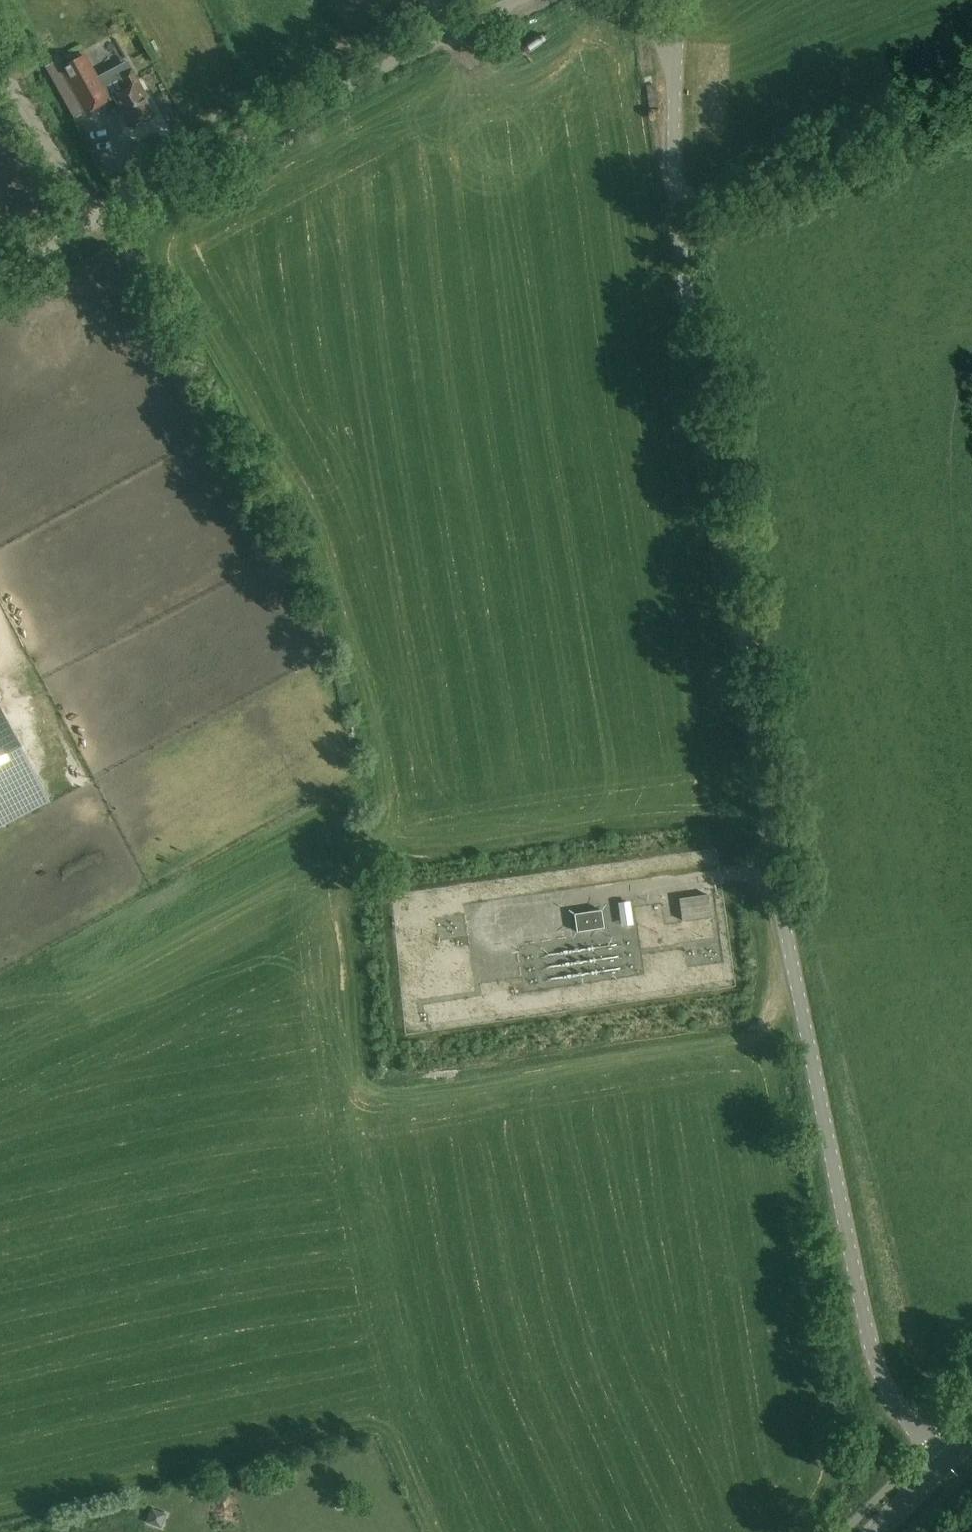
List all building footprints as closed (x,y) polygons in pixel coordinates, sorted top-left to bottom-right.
[(110,99),(92,65),(89,58),(65,70),(86,111),(110,99)] [(133,69),(121,75),(128,89),(115,97),(130,126),(153,114),(146,101),(149,100),(133,69)] [(0,706),(0,826),(50,800),(0,706)] [(624,918),(639,917),(638,894),(623,895),(624,918)] [(658,926),(687,921),(683,897),(654,902),(658,926)] [(605,927),(602,910),(575,914),(578,931),(605,927)]
